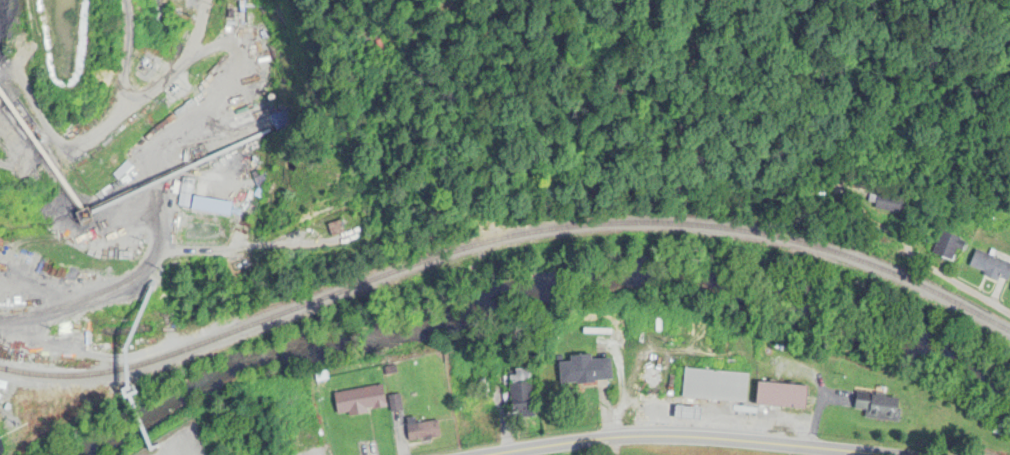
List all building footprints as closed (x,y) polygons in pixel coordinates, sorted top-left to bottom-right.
[(189,209),(189,180),(180,180),(180,209),(189,209)] [(903,199),(877,193),(873,209),(900,215),(903,199)] [(231,203),(193,198),(191,213),(229,218),(231,203)] [(329,225),(331,237),(343,235),(341,223),(329,225)] [(140,225),(87,225),(87,255),(140,255),(140,225)] [(932,254),(953,263),(963,242),(942,232),(932,254)] [(978,249),(968,266),(1004,286),(1009,276),(1009,268),(978,249)] [(559,363),(560,385),(611,384),(611,360),(592,360),(592,356),(569,357),(569,363),(559,363)] [(683,368),(680,399),(744,404),(747,373),(683,368)] [(512,419),(534,418),(530,370),(508,372),(512,419)] [(758,384),(756,406),(806,410),(807,388),(758,384)] [(333,394),(337,418),(386,410),(383,386),(333,394)] [(900,398),(855,396),(855,411),(865,411),(864,421),(899,423),(900,398)] [(406,420),(408,443),(440,440),(438,422),(416,425),(415,419),(406,420)]
